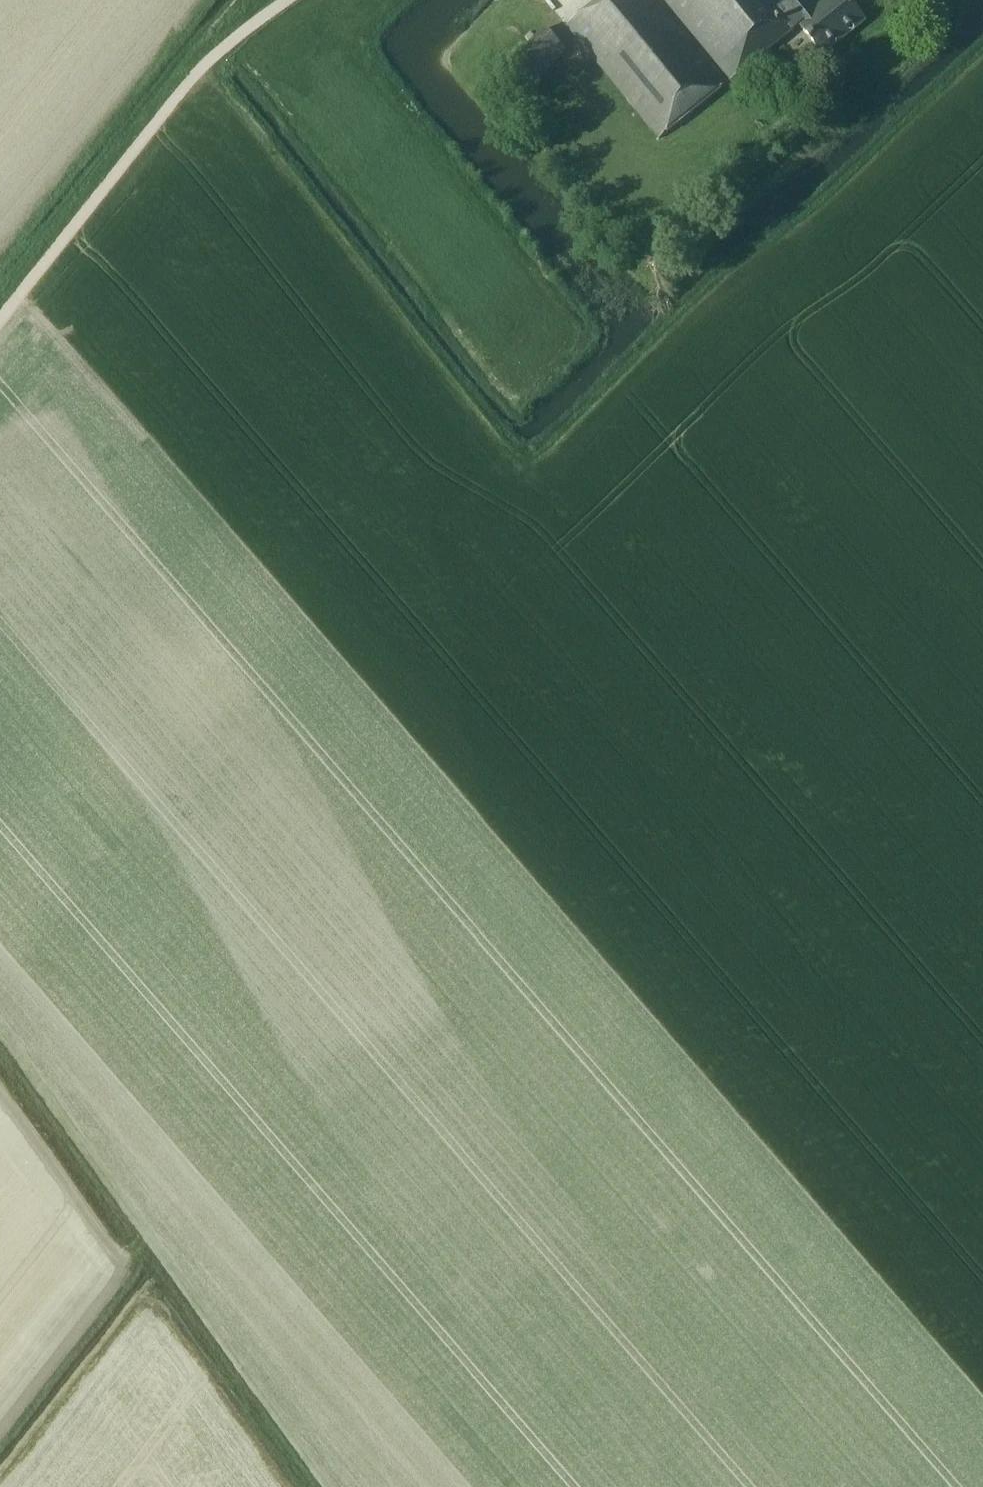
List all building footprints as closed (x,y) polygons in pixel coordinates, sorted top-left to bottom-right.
[(850,0),(832,0),(829,2),(828,1),(816,11),(808,0),(794,0),(791,2),(789,0),(598,0),(567,25),(660,139),(800,26),(823,54),(865,19),(850,0)] [(561,44),(546,29),(512,63),(533,84),(566,51),(561,44)]
